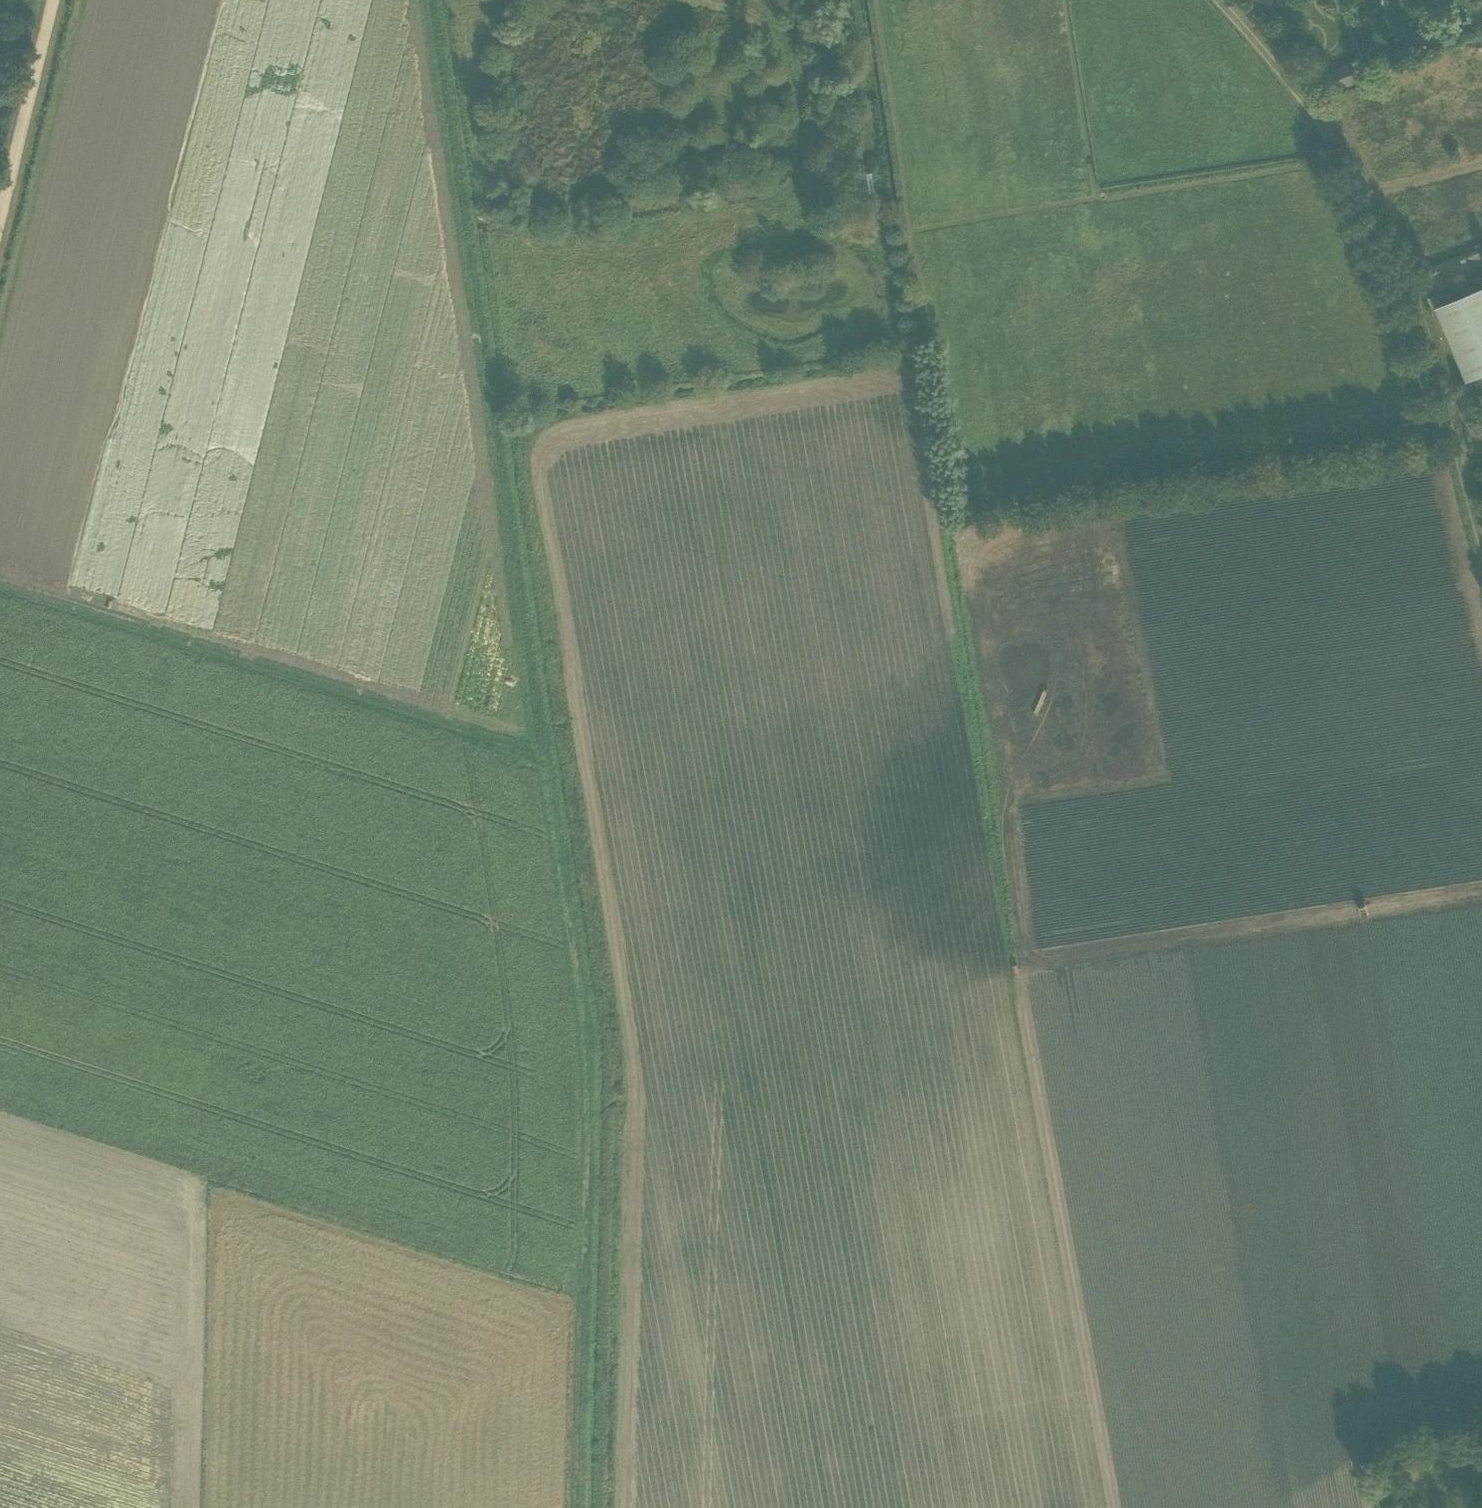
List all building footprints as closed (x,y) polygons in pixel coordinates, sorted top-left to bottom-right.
[(1467,382),(1481,375),(1481,288),(1436,307),(1467,382)] [(1467,407),(1478,403),(1473,390),(1462,394),(1467,407)]
